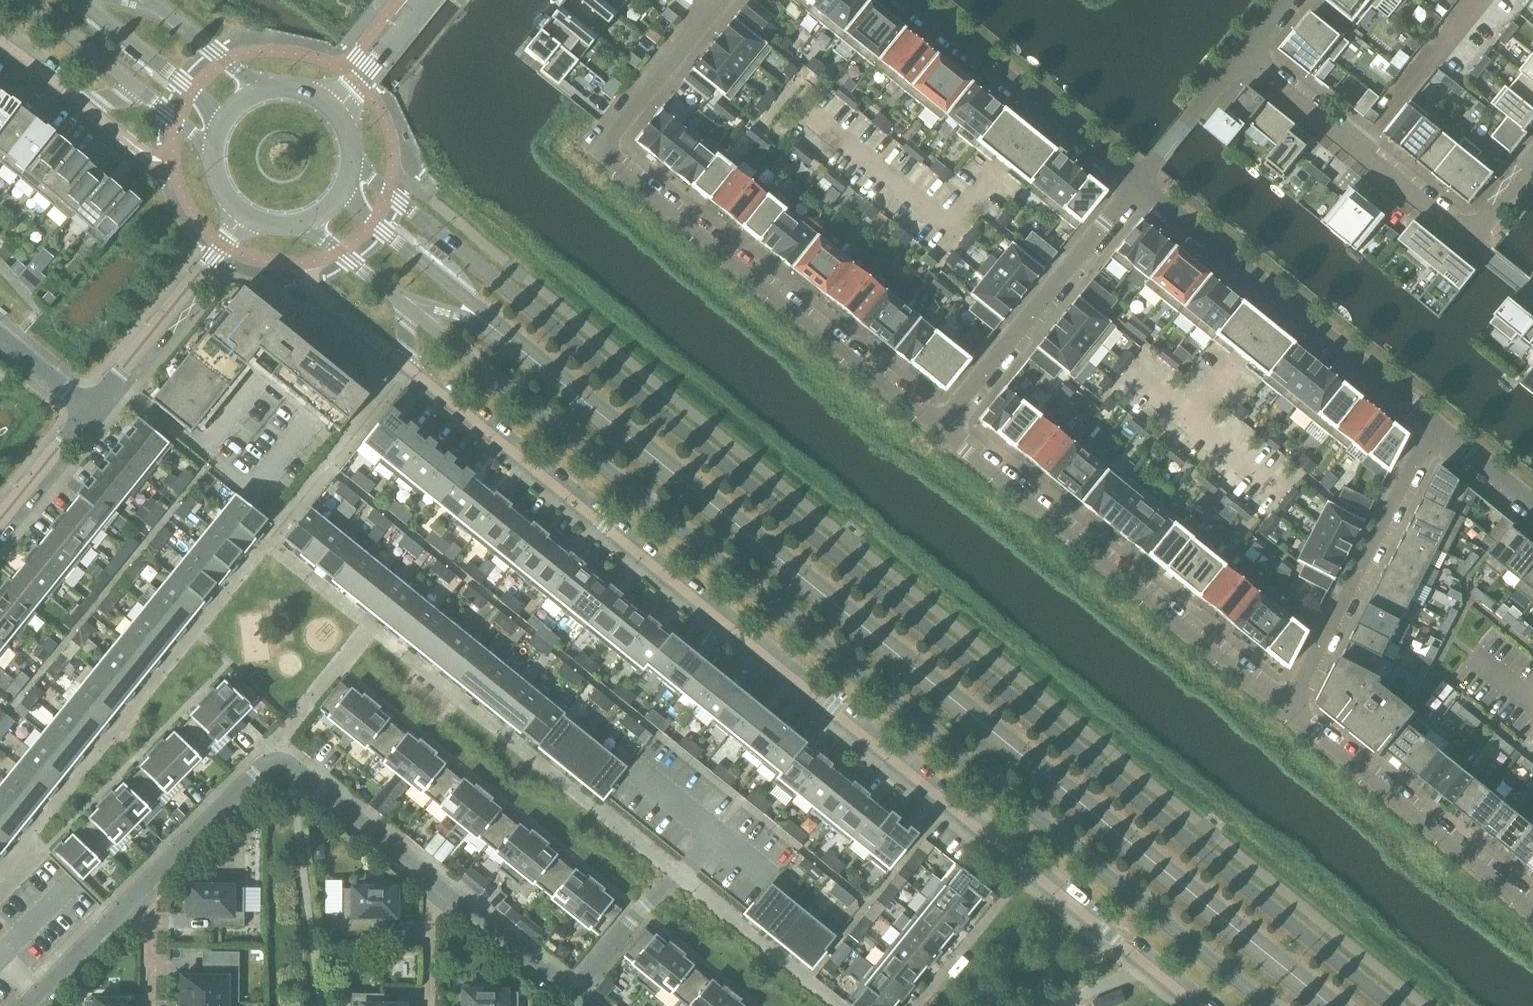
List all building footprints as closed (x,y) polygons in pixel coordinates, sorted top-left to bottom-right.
[(598,0),(566,0),(559,8),(596,39),(597,37),(588,29),(598,16),(608,24),(615,15),(616,15),(598,0)] [(616,15),(628,0),(598,0),(616,15)] [(751,0),(750,0),(739,14),(762,32),(769,23),(773,18),(751,0)] [(806,12),(815,0),(791,0),(806,12)] [(806,12),(823,25),(843,0),(815,0),(806,12)] [(868,0),(843,0),(823,25),(839,39),(870,2),(868,0)] [(1363,0),(1324,0),(1357,27),(1372,8),(1373,8),(1363,0)] [(1372,8),(1376,11),(1385,0),(1363,0),(1373,8),(1372,8)] [(870,2),(839,39),(856,52),(886,15),(870,2)] [(559,8),(540,32),(577,62),(578,61),(568,54),(579,41),(588,48),(596,39),(559,8)] [(672,24),(678,17),(667,8),(661,15),(672,24)] [(1438,26),(1443,20),(1434,12),(1429,19),(1438,26)] [(1312,14),(1297,33),(1330,60),(1334,63),(1350,44),(1312,14)] [(903,29),(886,15),(856,52),(873,66),(903,29)] [(720,37),(758,67),(772,49),(735,19),(734,19),(720,37)] [(1506,31),(1512,36),(1520,27),(1513,22),(1506,31)] [(775,28),(769,23),(762,32),(768,37),(775,28)] [(656,44),(661,37),(651,29),(645,35),(656,44)] [(903,29),(873,66),(890,80),(920,42),(903,29)] [(1506,31),(1499,40),(1505,45),(1512,36),(1506,31)] [(577,62),(540,32),(525,50),(544,66),(540,71),(558,86),(577,62)] [(1315,79),(1330,60),(1297,33),(1281,52),(1315,79)] [(744,84),(758,67),(720,37),(706,54),(744,84)] [(778,46),(784,51),(792,41),(786,37),(778,46)] [(1422,46),(1413,38),(1408,45),(1417,52),(1422,46)] [(937,56),(920,42),(890,80),(907,93),(937,56)] [(636,68),(642,61),(631,53),(625,60),(636,68)] [(692,71),(715,89),(730,101),(744,84),(706,54),(692,71)] [(1520,71),(1523,74),(1524,73),(1532,81),(1532,54),(1520,71)] [(923,107),(954,69),(937,56),(907,93),(923,107)] [(1479,65),(1485,70),(1492,61),(1486,56),(1479,65)] [(813,58),(806,68),(812,73),(820,63),(813,58)] [(820,63),(812,73),(818,78),(826,68),(820,63)] [(797,70),(791,64),(782,73),(789,79),(797,70)] [(1401,72),(1392,65),(1386,71),(1396,79),(1401,72)] [(1479,65),(1471,74),(1478,79),(1485,70),(1479,65)] [(970,83),(954,69),(923,107),(940,120),(970,83)] [(685,81),(684,82),(706,100),(711,94),(715,89),(692,71),(685,81)] [(1523,74),(1511,90),(1510,90),(1532,108),(1532,81),(1524,73),(1523,74)] [(1456,83),(1446,75),(1441,82),(1450,89),(1456,83)] [(617,92),(622,86),(611,77),(606,84),(617,92)] [(970,83),(940,120),(941,121),(946,115),(961,127),(956,134),(957,134),(987,97),(970,83)] [(1456,83),(1450,89),(1459,96),(1465,90),(1456,83)] [(611,100),(617,92),(606,84),(600,91),(611,100)] [(1249,124),(1264,136),(1282,113),(1249,86),(1227,114),(1222,110),(1207,129),(1230,148),(1249,124)] [(841,87),(835,94),(844,101),(850,95),(841,87)] [(1509,118),(1526,132),(1532,124),(1532,108),(1510,90),(1511,90),(1507,87),(1492,105),(1509,118)] [(770,89),(763,98),(769,103),(777,95),(770,89)] [(1364,117),(1380,98),(1370,89),(1354,109),(1364,117)] [(20,106),(2,93),(0,95),(0,133),(20,106)] [(859,103),(850,95),(844,101),(854,109),(859,103)] [(1004,110),(987,97),(957,134),(974,148),(978,144),(977,143),(1004,110)] [(755,108),(761,113),(769,103),(763,98),(755,108)] [(720,118),(728,108),(718,101),(711,110),(720,118)] [(1427,118),(1427,119),(1430,115),(1412,101),(1385,134),(1402,149),(1427,118)] [(1480,102),(1475,109),(1484,116),(1489,110),(1480,102)] [(0,133),(0,162),(2,164),(3,165),(37,120),(20,106),(0,133)] [(737,116),(728,108),(720,118),(729,125),(737,116)] [(1374,124),(1380,116),(1372,109),(1365,117),(1374,124)] [(659,159),(683,129),(661,110),(636,141),(659,159)] [(996,157),(1003,163),(1028,132),(1029,131),(1022,125),(1004,110),(977,143),(978,144),(996,157)] [(1315,140),(1282,113),(1264,136),(1279,148),(1265,164),(1283,179),(1315,140)] [(880,114),(872,123),(878,128),(886,119),(880,114)] [(1427,119),(1427,118),(1402,149),(1419,162),(1443,132),(1427,119)] [(1526,132),(1509,118),(1492,138),(1512,154),(1528,134),(1526,132)] [(892,124),(886,119),(878,128),(884,134),(892,124)] [(54,134),(37,120),(3,165),(19,178),(20,178),(54,134)] [(761,136),(761,135),(751,128),(744,137),(753,145),(761,136)] [(676,173),(700,142),(683,129),(659,159),(676,173)] [(1054,151),(1037,137),(1029,131),(1028,132),(1003,163),(1010,169),(1027,183),(1028,184),(1054,151)] [(1460,146),(1459,145),(1443,132),(1419,162),(1436,176),(1460,146)] [(36,191),(37,192),(72,148),(54,134),(20,178),(36,191)] [(766,139),(761,136),(753,145),(762,153),(770,143),(766,139)] [(1477,159),(1477,160),(1483,152),(1465,138),(1459,145),(1460,146),(1436,176),(1453,189),(1477,159)] [(692,186),(722,150),(721,149),(716,155),(700,142),(676,173),(692,186)] [(908,142),(902,148),(912,155),(917,149),(908,142)] [(799,157),(804,151),(795,143),(790,149),(799,157)] [(72,148),(37,192),(52,205),(53,206),(89,162),(72,148)] [(926,157),(917,149),(912,155),(921,163),(926,157)] [(709,200),(739,164),(722,150),(692,186),(709,200)] [(814,158),(804,151),(799,157),(808,165),(814,158)] [(1028,184),(1027,183),(1023,188),(1042,203),(1072,166),(1054,151),(1028,184)] [(1477,160),(1477,159),(1453,189),(1471,204),(1496,174),(1477,160)] [(74,213),(105,177),(89,162),(53,206),(70,220),(75,214),(74,213)] [(1305,170),(1316,179),(1321,172),(1311,163),(1305,170)] [(726,214),(751,183),(735,170),(739,164),(709,200),(726,214)] [(1072,166),(1042,203),(1058,216),(1088,178),(1072,166)] [(946,169),(939,178),(945,183),(952,174),(946,169)] [(833,185),(838,178),(829,170),(823,177),(833,185)] [(1332,180),(1321,172),(1316,179),(1326,188),(1332,180)] [(105,177),(74,213),(75,214),(89,226),(90,227),(122,191),(105,177)] [(847,186),(838,178),(833,185),(842,192),(847,186)] [(1088,178),(1058,216),(1075,230),(1105,192),(1088,178)] [(751,183),(726,214),(743,227),(772,190),(767,196),(751,183)] [(1323,224),(1341,238),(1370,202),(1367,200),(1367,199),(1358,192),(1352,188),(1323,224)] [(759,241),(789,204),(772,190),(743,227),(759,241)] [(90,227),(89,226),(84,232),(102,248),(139,207),(122,191),(90,227)] [(864,215),(872,205),(865,200),(858,209),(864,215)] [(1373,204),(1370,202),(1341,238),(1358,252),(1387,216),(1382,212),(1373,204)] [(776,255),(806,218),(805,217),(800,223),(785,211),(790,205),(789,204),(759,241),(776,255)] [(870,220),(878,210),(872,205),(864,215),(870,220)] [(1002,227),(1003,228),(1010,218),(1004,213),(997,222),(1002,227)] [(793,268),(823,231),(806,218),(776,255),(793,268)] [(1110,258),(1127,272),(1157,235),(1140,221),(1110,258)] [(1402,237),(1399,241),(1400,241),(1440,274),(1419,301),(1440,318),(1478,271),(1415,221),(1402,237)] [(898,242),(905,232),(899,227),(891,237),(898,242)] [(973,228),(967,236),(973,241),(981,232),(974,227),(973,228)] [(1399,241),(1402,237),(1392,229),(1386,236),(1397,245),(1400,241),(1399,241)] [(810,282),(835,251),(818,238),(823,232),(823,231),(793,268),(810,282)] [(904,247),(911,237),(905,232),(898,242),(904,247)] [(1031,233),(1023,243),(1028,248),(1037,237),(1031,233)] [(1175,248),(1157,235),(1127,272),(1128,273),(1133,267),(1149,279),(1144,285),(1144,286),(1175,248)] [(973,241),(967,236),(959,246),(966,251),(973,241)] [(1037,237),(1028,248),(1048,264),(1056,253),(1037,237)] [(1012,244),(998,261),(1029,287),(1043,269),(1012,244)] [(0,249),(0,257),(5,262),(12,253),(3,245),(0,249)] [(1192,262),(1175,248),(1144,286),(1161,300),(1192,262)] [(26,268),(19,277),(32,292),(43,280),(38,275),(53,258),(43,249),(26,268)] [(826,295),(851,265),(835,251),(810,282),(826,295)] [(939,260),(929,252),(924,258),(934,266),(939,260)] [(960,258),(953,253),(946,262),(952,267),(960,258)] [(11,269),(19,277),(26,268),(18,261),(11,269)] [(1016,303),(1029,287),(998,261),(984,278),(1016,303)] [(1209,276),(1192,262),(1161,300),(1178,313),(1209,276)] [(843,309),(868,278),(851,265),(826,295),(843,309)] [(932,284),(941,291),(949,282),(939,274),(936,278),(932,284)] [(1226,290),(1209,276),(1178,313),(1195,327),(1226,290)] [(860,323),(885,292),(868,278),(843,309),(860,323)] [(970,296),(976,301),(982,305),(1001,321),(1016,303),(984,278),(970,296)] [(1100,306),(1109,295),(1092,281),(1083,292),(1100,306)] [(958,289),(949,282),(941,291),(950,299),(958,289)] [(340,433),(369,396),(300,341),(279,324),(283,320),(244,288),(233,301),(238,306),(232,314),(226,310),(215,323),(220,328),(213,336),(208,332),(197,346),(202,350),(195,359),(190,354),(179,368),(184,373),(177,381),(172,377),(160,391),(166,395),(159,404),(154,399),(152,401),(191,433),(262,345),(283,362),(271,377),(340,433)] [(1242,303),(1226,290),(1195,327),(1212,341),(1216,336),(1215,336),(1242,303)] [(42,299),(49,306),(56,298),(48,292),(42,299)] [(877,336),(902,305),(885,292),(860,323),(877,336)] [(1100,306),(1108,312),(1117,301),(1109,295),(1100,306)] [(1102,345),(1116,328),(1078,297),(1064,315),(1102,345)] [(1532,346),(1532,316),(1511,299),(1511,298),(1490,323),(1513,341),(1518,334),(1532,346)] [(968,311),(974,315),(982,305),(976,301),(975,303),(968,311)] [(1215,336),(1216,336),(1240,356),(1267,323),(1242,303),(1215,336)] [(894,350),(919,319),(902,305),(877,336),(894,350)] [(993,331),(1001,321),(982,305),(974,315),(993,331)] [(1088,362),(1102,345),(1064,315),(1050,332),(1088,362)] [(910,363),(940,326),(935,332),(919,319),(894,350),(910,363)] [(1134,334),(1139,327),(1130,319),(1124,326),(1134,334)] [(1248,362),(1265,376),(1266,376),(1292,344),(1267,323),(1240,356),(1248,362)] [(927,377),(957,340),(940,326),(910,363),(927,377)] [(1148,334),(1139,327),(1134,334),(1143,341),(1148,334)] [(1078,374),(1088,362),(1050,332),(1036,349),(1056,365),(1061,369),(1068,375),(1074,380),(1078,374)] [(927,377),(945,391),(974,354),(957,340),(927,377)] [(1266,376),(1265,376),(1261,380),(1262,381),(1277,393),(1307,356),(1292,344),(1266,376)] [(1162,348),(1157,354),(1167,362),(1172,356),(1162,348)] [(1036,349),(1028,359),(1048,375),(1056,365),(1036,349)] [(1120,360),(1127,365),(1134,356),(1128,351),(1120,360)] [(1172,356),(1167,362),(1176,369),(1181,363),(1172,356)] [(1277,393),(1294,407),(1324,370),(1307,356),(1277,393)] [(1119,375),(1127,365),(1120,360),(1113,370),(1119,375)] [(1056,365),(1048,375),(1053,379),(1061,369),(1056,365)] [(1341,384),(1324,370),(1294,407),(1311,421),(1341,384)] [(1099,386),(1105,392),(1113,382),(1107,377),(1099,386)] [(1076,390),(1066,383),(1061,389),(1071,397),(1076,390)] [(1311,421),(1328,435),(1358,397),(1341,384),(1311,421)] [(995,432),(1020,401),(1004,389),(979,420),(995,432)] [(1087,410),(1092,404),(1083,396),(1078,403),(1087,410)] [(1376,411),(1358,397),(1328,435),(1345,449),(1376,411)] [(1108,412),(1115,403),(1109,398),(1101,407),(1108,412)] [(1012,446),(1037,415),(1020,401),(995,432),(1012,446)] [(383,457),(407,428),(406,427),(397,419),(401,415),(391,407),(364,441),(382,457),(383,457)] [(1234,416),(1240,421),(1248,412),(1241,407),(1234,416)] [(1367,456),(1393,425),(1376,411),(1345,449),(1346,449),(1345,451),(1361,464),(1367,456)] [(1029,460),(1054,429),(1037,415),(1012,446),(1019,452),(1029,460)] [(135,431),(129,439),(128,440),(153,459),(152,460),(158,465),(173,447),(138,418),(131,427),(135,431)] [(1137,431),(1142,425),(1134,418),(1128,424),(1137,431)] [(410,422),(406,427),(407,428),(383,457),(382,457),(378,463),(397,479),(426,443),(425,442),(415,434),(419,430),(410,422)] [(1135,429),(1128,424),(1121,432),(1128,438),(1135,429)] [(1152,433),(1142,425),(1137,431),(1147,439),(1152,433)] [(1387,472),(1406,436),(1393,425),(1367,456),(1361,464),(1382,481),(1387,472)] [(1054,429),(1029,460),(1042,471),(1046,474),(1071,443),(1054,429)] [(1267,443),(1272,437),(1263,429),(1258,436),(1267,443)] [(153,459),(128,440),(129,439),(124,435),(117,444),(122,448),(115,456),(139,476),(152,460),(153,459)] [(1063,488),(1093,450),(1077,437),(1072,444),(1071,443),(1046,474),(1052,479),(1063,488)] [(1282,445),(1272,437),(1267,443),(1276,451),(1282,445)] [(421,487),(444,458),(444,457),(434,450),(438,445),(429,438),(425,442),(426,443),(397,479),(416,494),(421,488),(421,487)] [(1171,459),(1176,452),(1167,445),(1162,451),(1171,459)] [(1063,488),(1076,498),(1080,501),(1105,470),(1099,465),(1090,458),(1095,452),(1093,450),(1063,488)] [(102,472),(101,473),(126,493),(139,476),(115,456),(111,452),(104,461),(108,465),(102,472)] [(1181,466),(1186,460),(1176,452),(1171,459),(1181,466)] [(447,453),(444,457),(444,458),(421,487),(421,488),(439,502),(463,473),(462,472),(453,465),(456,460),(447,453)] [(1301,469),(1307,463),(1300,458),(1295,464),(1301,469)] [(1307,463),(1301,469),(1302,470),(1308,474),(1313,468),(1307,463)] [(1097,515),(1127,478),(1110,464),(1105,470),(1080,501),(1097,515)] [(1458,514),(1471,488),(1442,465),(1425,498),(1466,519),(1466,518),(1458,514)] [(1160,499),(1167,497),(1162,484),(1171,480),(1166,466),(1149,473),(1160,499)] [(466,468),(462,472),(463,473),(439,502),(457,517),(458,518),(482,488),(471,480),(475,475),(466,468)] [(88,490),(112,510),(126,493),(101,473),(102,472),(97,469),(90,478),(95,481),(88,489),(88,490)] [(184,470),(177,479),(186,486),(193,477),(184,470)] [(359,487),(367,478),(357,470),(350,479),(359,487)] [(1205,486),(1210,480),(1201,472),(1196,478),(1205,486)] [(376,485),(367,478),(359,487),(368,494),(376,485)] [(1127,478),(1097,515),(1114,529),(1144,492),(1127,478)] [(186,486),(177,479),(169,488),(179,495),(186,486)] [(203,496),(211,487),(202,480),(194,489),(203,496)] [(1214,493),(1220,487),(1210,480),(1205,486),(1214,493)] [(335,493),(344,500),(351,491),(342,484),(335,493)] [(81,498),(74,507),(99,527),(112,510),(88,490),(88,489),(84,485),(76,494),(81,498)] [(492,497),(482,488),(458,518),(457,517),(452,523),(471,539),(504,499),(496,492),(492,497)] [(1286,498),(1293,503),(1300,493),(1294,488),(1286,498)] [(1347,505),(1353,492),(1343,488),(1337,500),(1347,505)] [(353,508),(360,498),(351,491),(344,500),(353,508)] [(1144,492),(1114,529),(1131,543),(1161,505),(1144,492)] [(1372,502),(1353,492),(1347,505),(1366,515),(1372,502)] [(189,495),(182,504),(191,512),(198,503),(189,495)] [(224,513),(259,541),(264,535),(259,532),(268,521),(238,496),(224,513)] [(1285,512),(1293,503),(1286,498),(1279,507),(1285,512)] [(1425,498),(1416,515),(1457,536),(1466,519),(1425,498)] [(512,505),(504,499),(471,539),(490,554),(501,541),(519,518),(509,510),(512,505)] [(1244,507),(1234,499),(1229,505),(1239,514),(1244,507)] [(387,510),(396,517),(404,508),(395,501),(387,510)] [(157,503),(150,512),(159,520),(166,511),(157,503)] [(1327,503),(1317,522),(1353,541),(1363,521),(1327,503)] [(191,512),(182,504),(174,514),(183,521),(191,512)] [(1161,505),(1131,543),(1148,557),(1178,519),(1161,505)] [(56,520),(85,543),(86,542),(99,527),(74,507),(67,515),(63,511),(56,520)] [(1253,514),(1244,507),(1239,514),(1248,521),(1253,514)] [(413,515),(404,508),(396,517),(406,525),(413,515)] [(366,519),(375,526),(383,516),(374,509),(366,519)] [(297,558),(325,523),(309,510),(284,540),(295,549),(291,553),(297,558)] [(159,520),(150,512),(142,522),(151,529),(159,520)] [(224,513),(211,528),(242,553),(250,543),(255,547),(259,541),(224,513)] [(1273,514),(1265,524),(1272,529),(1279,519),(1273,514)] [(1416,515),(1407,532),(1448,553),(1457,536),(1416,515)] [(385,533),(392,524),(383,516),(375,526),(385,533)] [(1499,544),(1514,527),(1515,524),(1505,516),(1489,536),(1499,544)] [(529,527),(519,518),(501,541),(490,554),(509,569),(541,529),(533,522),(529,527)] [(1178,519),(1148,557),(1165,570),(1195,533),(1179,519),(1178,519)] [(92,547),(86,542),(85,543),(56,520),(49,528),(54,532),(47,540),(78,565),(92,547)] [(1317,522),(1307,542),(1343,560),(1353,541),(1317,522)] [(307,558),(316,566),(341,536),(325,523),(297,558),(303,563),(307,558)] [(163,527),(156,536),(165,543),(172,534),(163,527)] [(1499,544),(1493,550),(1490,554),(1484,562),(1501,576),(1530,540),(1529,539),(1524,535),(1514,527),(1499,544)] [(211,528),(199,544),(234,573),(238,567),(234,563),(242,553),(211,528)] [(550,535),(541,529),(509,569),(527,584),(556,549),(546,540),(550,535)] [(441,538),(432,531),(424,540),(434,547),(441,538)] [(1273,531),(1267,538),(1274,543),(1279,537),(1273,531)] [(1448,553),(1407,532),(1399,549),(1431,566),(1439,549),(1448,553)] [(1182,584),(1207,553),(1212,547),(1195,533),(1165,570),(1182,584)] [(398,544),(407,551),(415,542),(406,535),(398,544)] [(165,543),(156,536),(148,545),(158,553),(165,543)] [(341,536),(316,566),(327,574),(323,579),(328,584),(357,549),(341,536)] [(1484,542),(1493,550),(1499,544),(1489,536),(1484,542)] [(130,537),(122,546),(132,553),(139,544),(130,537)] [(450,546),(441,538),(434,547),(443,555),(450,546)] [(1252,546),(1262,553),(1267,547),(1257,539),(1252,546)] [(35,545),(29,553),(64,582),(78,565),(47,540),(40,549),(35,545)] [(1516,588),(1532,567),(1532,542),(1530,540),(1501,576),(1502,576),(1508,569),(1522,580),(1516,588)] [(416,559),(424,550),(415,542),(407,551),(416,559)] [(1297,562),(1304,565),(1311,569),(1332,580),(1343,560),(1307,542),(1297,562)] [(199,544),(186,560),(216,585),(224,575),(229,579),(234,573),(199,544)] [(132,553),(122,546),(115,555),(124,562),(132,553)] [(1276,554),(1267,547),(1262,553),(1271,561),(1276,554)] [(338,584),(348,592),(373,561),(357,549),(328,584),(334,589),(338,584)] [(566,557),(556,549),(527,584),(546,599),(579,559),(570,552),(566,557)] [(1399,549),(1390,566),(1422,583),(1431,566),(1399,549)] [(20,574),(44,594),(50,599),(64,582),(29,553),(22,561),(27,565),(20,574)] [(1199,598),(1224,567),(1207,553),(1182,584),(1199,598)] [(1465,563),(1471,568),(1478,559),(1472,554),(1465,563)] [(138,559),(130,568),(139,575),(147,566),(138,559)] [(587,566),(579,559),(546,599),(565,614),(594,579),(583,570),(587,566)] [(186,560),(173,576),(208,604),(213,599),(208,595),(216,585),(186,560)] [(430,570),(439,577),(446,568),(437,560),(430,570)] [(1293,567),(1284,560),(1279,566),(1288,574),(1293,567)] [(373,561),(348,592),(358,600),(354,605),(360,609),(389,574),(373,561)] [(471,578),(478,569),(469,561),(462,570),(471,578)] [(1458,571),(1464,577),(1471,568),(1465,563),(1458,571)] [(1305,580),(1311,569),(1304,565),(1298,577),(1305,580)] [(1390,566),(1380,586),(1412,602),(1422,583),(1390,566)] [(1216,612),(1241,581),(1224,567),(1199,598),(1203,601),(1216,612)] [(1516,588),(1532,602),(1532,567),(1516,588)] [(139,575),(130,568),(123,577),(132,585),(139,575)] [(448,585),(456,575),(446,568),(439,577),(448,585)] [(488,576),(478,569),(471,578),(480,585),(488,576)] [(1327,591),(1332,580),(1311,569),(1305,580),(1327,591)] [(103,570),(95,579),(104,587),(112,578),(103,570)] [(31,610),(44,594),(20,574),(13,582),(8,578),(2,587),(31,610)] [(370,610),(380,618),(404,587),(389,574),(360,609),(366,614),(370,610)] [(173,576),(160,592),(191,617),(199,607),(203,610),(208,604),(173,576)] [(104,587),(95,579),(88,589),(97,596),(104,587)] [(604,587),(594,579),(565,614),(583,630),(616,589),(608,582),(604,587)] [(1216,612),(1227,620),(1233,625),(1259,594),(1241,581),(1216,612)] [(461,595),(470,603),(478,594),(469,586),(461,595)] [(1412,602),(1380,586),(1370,605),(1411,626),(1412,625),(1403,621),(1412,602)] [(17,627),(16,628),(23,633),(38,615),(31,610),(2,587),(0,588),(0,613),(17,627)] [(404,587),(380,618),(390,626),(386,630),(392,635),(420,600),(404,587)] [(1476,587),(1471,594),(1481,601),(1486,595),(1476,587)] [(1463,604),(1464,603),(1462,594),(1451,588),(1448,596),(1463,604)] [(583,630),(602,645),(631,609),(620,601),(624,596),(616,589),(583,630)] [(112,591),(105,599),(114,607),(121,598),(112,591)] [(499,600),(508,608),(516,599),(506,591),(499,600)] [(160,592),(147,608),(182,636),(187,630),(182,627),(191,617),(160,592)] [(480,610),(487,601),(478,594),(470,603),(480,610)] [(1259,594),(1233,625),(1237,628),(1250,639),(1276,608),(1259,594)] [(1496,603),(1486,595),(1481,601),(1491,609),(1496,603)] [(114,607),(105,599),(97,609),(106,616),(114,607)] [(516,599),(508,608),(517,615),(525,606),(516,599)] [(402,635),(411,643),(436,613),(420,600),(392,635),(398,640),(402,635)] [(76,604),(68,613),(77,620),(85,611),(76,604)] [(1370,605),(1361,624),(1401,645),(1411,626),(1370,605)] [(182,636),(147,608),(134,624),(165,648),(173,638),(178,642),(182,636)] [(1276,608),(1250,639),(1260,647),(1267,653),(1293,622),(1276,608)] [(1452,608),(1446,619),(1453,623),(1459,612),(1452,608)] [(641,617),(631,609),(602,645),(621,660),(653,619),(645,613),(641,617)] [(493,621),(502,628),(510,619),(500,612),(493,621)] [(16,628),(17,627),(0,613),(0,641),(3,644),(4,643),(16,628)] [(77,620),(68,613),(61,622),(70,630),(77,620)] [(436,613),(411,643),(422,651),(418,656),(424,661),(452,626),(436,613)] [(1508,613),(1503,619),(1513,627),(1518,621),(1508,613)] [(519,627),(510,619),(502,628),(511,636),(519,627)] [(662,626),(653,619),(621,660),(640,676),(645,669),(644,669),(668,639),(658,631),(662,626)] [(1440,630),(1448,634),(1453,623),(1446,619),(1440,630)] [(1518,621),(1513,627),(1522,635),(1528,629),(1518,621)] [(88,639),(95,630),(86,622),(79,631),(88,639)] [(1293,622),(1267,653),(1287,669),(1306,632),(1293,622)] [(134,624),(122,639),(157,668),(161,662),(157,658),(165,648),(134,624)] [(1361,624),(1352,641),(1384,658),(1393,641),(1401,645),(1361,624)] [(535,634),(544,642),(552,633),(542,625),(535,634)] [(433,661),(443,669),(468,638),(452,626),(424,661),(430,666),(433,661)] [(88,639),(79,631),(71,641),(81,648),(88,639)] [(552,633),(544,642),(553,649),(561,640),(552,633)] [(527,643),(537,651),(544,642),(535,634),(527,643)] [(50,654),(57,645),(48,637),(41,647),(50,654)] [(468,638),(443,669),(453,677),(450,681),(455,686),(484,651),(468,638)] [(122,639),(109,655),(139,680),(147,670),(152,674),(157,668),(122,639)] [(677,646),(668,639),(644,669),(645,669),(661,682),(689,648),(680,642),(677,646)] [(10,648),(4,643),(3,644),(0,641),(0,661),(10,648)] [(1352,641),(1343,658),(1376,674),(1384,658),(1352,641)] [(546,658),(553,649),(544,642),(537,651),(546,658)] [(1427,657),(1434,661),(1440,650),(1432,646),(1427,657)] [(50,654),(41,647),(33,656),(43,663),(50,654)] [(705,662),(689,648),(661,682),(679,696),(683,692),(682,691),(705,662)] [(465,686),(475,694),(500,664),(484,651),(455,686),(461,691),(465,686)] [(574,661),(583,668),(590,659),(581,652),(574,661)] [(61,654),(53,663),(62,670),(70,661),(61,654)] [(109,655),(96,671),(131,700),(136,694),(131,690),(139,680),(109,655)] [(1383,757),(1388,751),(1410,724),(1416,717),(1418,713),(1381,683),(1384,678),(1376,674),(1343,658),(1319,705),(1383,757)] [(590,659),(583,668),(592,676),(599,667),(590,659)] [(683,692),(699,704),(722,675),(705,662),(682,691),(683,692)] [(62,670),(53,663),(46,672),(55,680),(62,670)] [(556,672),(566,680),(573,671),(564,663),(556,672)] [(1423,663),(1418,675),(1425,678),(1431,667),(1423,663)] [(500,664),(475,694),(485,702),(481,707),(487,712),(515,677),(500,664)] [(14,680),(23,688),(30,678),(21,671),(17,667),(11,667),(6,673),(14,680)] [(96,671),(83,687),(114,712),(122,702),(126,705),(131,700),(96,671)] [(582,678),(573,671),(566,680),(575,687),(582,678)] [(239,718),(259,698),(235,674),(217,692),(213,688),(205,696),(233,724),(239,718)] [(739,689),(722,675),(699,704),(715,717),(716,718),(739,689)] [(1412,686),(1419,690),(1425,678),(1418,675),(1412,686)] [(497,712),(507,720),(531,690),(515,677),(487,712),(493,717),(497,712)] [(16,697),(23,688),(14,680),(6,689),(16,697)] [(1439,687),(1434,692),(1444,701),(1454,689),(1444,681),(1439,687)] [(360,698),(340,682),(319,709),(338,723),(330,733),(340,741),(348,732),(373,701),(364,694),(360,698)] [(611,691),(620,698),(628,689),(618,682),(611,691)] [(35,685),(28,695),(37,702),(44,693),(35,685)] [(83,687),(70,703),(105,731),(110,725),(105,722),(114,712),(83,687)] [(588,698),(597,705),(605,696),(596,689),(588,698)] [(628,689),(620,698),(629,706),(637,697),(628,689)] [(711,722),(728,737),(756,702),(739,689),(716,718),(715,717),(711,722)] [(531,690),(507,720),(517,728),(513,733),(519,737),(547,703),(531,690)] [(37,702),(28,695),(20,704),(29,711),(37,702)] [(227,730),(233,724),(205,696),(197,704),(201,708),(184,726),(208,750),(227,730)] [(607,713),(614,704),(605,696),(597,705),(607,713)] [(354,737),(376,754),(397,728),(378,713),(382,708),(373,701),(348,732),(340,741),(338,744),(345,749),(354,737)] [(773,716),(756,702),(728,737),(745,750),(770,719),(773,716)] [(70,703),(57,719),(88,743),(96,733),(101,737),(105,731),(70,703)] [(529,738),(538,746),(563,715),(547,703),(519,737),(525,742),(529,738)] [(1457,713),(1467,721),(1472,714),(1463,706),(1457,713)] [(645,718),(654,726),(661,717),(652,709),(645,718)] [(6,714),(0,722),(0,724),(8,731),(16,722),(13,720),(6,714)] [(620,724),(629,731),(636,722),(627,714),(620,724)] [(1472,714),(1467,721),(1477,729),(1482,722),(1472,714)] [(563,715),(538,746),(554,759),(579,728),(563,715)] [(765,760),(779,742),(789,730),(773,716),(770,719),(745,750),(762,764),(765,760)] [(661,717),(654,726),(663,733),(671,724),(661,717)] [(1410,724),(1388,751),(1404,764),(1426,737),(1432,730),(1416,717),(1410,724)] [(239,718),(233,724),(240,731),(246,725),(239,718)] [(45,735),(80,763),(84,757),(80,753),(88,743),(57,719),(45,735)] [(638,738),(646,729),(636,722),(629,731),(638,738)] [(0,724),(0,740),(1,740),(8,731),(0,724)] [(233,724),(227,730),(235,737),(240,731),(233,724)] [(154,747),(167,760),(182,775),(208,750),(184,726),(166,743),(162,739),(154,747)] [(416,744),(397,728),(376,754),(404,777),(418,760),(425,750),(429,746),(420,739),(416,744)] [(554,759),(570,771),(595,741),(579,728),(554,759)] [(798,736),(789,730),(779,742),(765,760),(762,764),(778,777),(779,777),(788,766),(793,760),(802,748),(806,743),(798,736)] [(1411,769),(1421,778),(1449,743),(1432,730),(1426,737),(1404,764),(1411,769)] [(1506,742),(1496,734),(1491,740),(1501,748),(1506,742)] [(45,735),(32,750),(62,775),(70,765),(75,769),(80,763),(45,735)] [(678,745),(688,753),(695,744),(685,736),(678,745)] [(595,741),(570,771),(586,784),(611,754),(595,741)] [(1506,742),(1501,748),(1510,756),(1516,749),(1506,742)] [(1449,743),(1421,778),(1438,791),(1459,764),(1443,751),(1449,744),(1449,743)] [(316,751),(307,744),(302,751),(310,758),(316,751)] [(695,744),(688,753),(696,760),(704,751),(695,744)] [(432,800),(442,788),(453,773),(434,758),(438,753),(429,746),(425,750),(418,760),(404,777),(432,800)] [(167,760),(154,747),(146,756),(150,760),(133,777),(157,801),(182,775),(167,760)] [(798,792),(823,760),(825,758),(817,752),(813,756),(802,748),(793,760),(788,766),(779,777),(778,777),(773,783),(793,800),(798,793),(797,793),(798,792)] [(32,750),(19,766),(54,795),(59,789),(54,785),(62,775),(32,750)] [(611,754),(586,784),(603,798),(627,768),(611,754)] [(815,807),(816,808),(840,778),(829,770),(833,765),(825,758),(823,760),(798,792),(797,793),(798,793),(815,807)] [(1526,758),(1521,764),(1530,772),(1532,769),(1532,763),(1526,758)] [(721,780),(729,771),(719,763),(712,772),(721,780)] [(1476,778),(1459,764),(1438,791),(1444,796),(1454,805),(1476,778)] [(19,766),(6,782),(36,807),(45,797),(49,801),(54,795),(19,766)] [(388,783),(395,789),(404,777),(397,771),(388,783)] [(729,771),(721,780),(730,787),(737,778),(729,771)] [(472,789),(453,773),(442,788),(432,800),(459,822),(460,822),(485,791),(476,784),(472,789)] [(132,827),(157,801),(133,777),(116,795),(111,790),(104,799),(132,827)] [(850,787),(840,778),(816,808),(815,807),(810,813),(830,829),(862,788),(854,782),(850,787)] [(1476,778),(1454,805),(1460,809),(1469,817),(1491,790),(1476,778)] [(28,826),(33,820),(28,817),(36,807),(6,782),(0,789),(0,803),(28,826)] [(862,788),(830,829),(849,845),(854,839),(853,838),(877,808),(867,800),(870,795),(862,788)] [(745,800),(755,807),(762,798),(753,790),(745,800)] [(1506,802),(1491,790),(1469,817),(1475,822),(1484,829),(1506,802)] [(471,832),(487,845),(509,819),(490,803),(493,799),(485,791),(460,822),(459,822),(454,827),(455,828),(452,832),(463,842),(471,832)] [(762,798),(755,807),(764,814),(771,805),(762,798)] [(83,828),(107,852),(132,827),(104,799),(95,807),(100,811),(83,828)] [(1521,814),(1506,802),(1484,829),(1490,834),(1499,841),(1521,814)] [(11,838),(19,828),(23,832),(28,826),(0,803),(0,830),(11,838)] [(854,839),(871,852),(872,853),(896,823),(897,824),(900,819),(891,812),(888,817),(877,808),(853,838),(854,839)] [(1521,814),(1499,841),(1505,846),(1514,853),(1532,830),(1532,824),(1521,814)] [(444,819),(436,829),(446,836),(454,827),(444,819)] [(528,834),(509,819),(487,845),(505,860),(498,869),(508,877),(541,837),(532,829),(528,834)] [(792,837),(799,828),(790,820),(782,830),(792,837)] [(896,823),(872,853),(871,852),(866,858),(886,875),(919,835),(910,827),(906,832),(897,824),(896,823)] [(81,879),(107,852),(83,828),(65,846),(61,842),(52,851),(81,879)] [(808,835),(799,828),(792,837),(801,845),(808,835)] [(3,858),(7,852),(3,848),(11,838),(0,830),(0,856),(3,858)] [(1514,853),(1529,865),(1532,860),(1532,830),(1514,853)] [(526,876),(543,890),(565,864),(546,849),(549,844),(541,837),(508,877),(518,885),(526,876)] [(312,861),(325,860),(323,841),(310,843),(312,861)] [(911,858),(920,865),(927,856),(918,848),(911,858)] [(829,868),(837,858),(828,851),(820,860),(829,868)] [(797,867),(806,875),(814,865),(805,858),(797,867)] [(846,866),(837,858),(829,868),(838,875),(846,866)] [(912,874),(920,865),(911,858),(903,867),(912,874)] [(543,890),(571,913),(597,882),(588,875),(584,879),(565,864),(543,890)] [(955,864),(941,882),(972,907),(979,898),(983,901),(991,892),(955,864)] [(816,882),(823,873),(814,865),(806,875),(816,882)] [(484,879),(470,867),(460,880),(474,891),(484,879)] [(120,884),(129,875),(123,868),(113,877),(120,884)] [(857,890),(864,881),(855,873),(848,883),(857,890)] [(244,927),(245,888),(223,888),(223,881),(200,880),(199,887),(191,887),(191,893),(187,893),(187,909),(190,909),(190,914),(219,915),(219,927),(244,927)] [(396,889),(387,889),(387,882),(363,882),(363,889),(342,889),(342,914),(332,914),(332,936),(381,936),(381,916),(396,916),(396,911),(399,911),(399,895),(396,895),(396,889)] [(605,889),(597,882),(571,913),(600,936),(621,910),(602,894),(605,889)] [(884,891),(893,899),(900,890),(891,882),(884,891)] [(964,915),(972,907),(941,882),(927,899),(962,928),(969,919),(964,915)] [(747,915),(763,928),(788,897),(771,884),(747,915)] [(829,893),(838,900),(845,891),(836,884),(829,893)] [(847,908),(855,899),(845,891),(838,900),(847,908)] [(885,908),(893,899),(884,891),(876,901),(885,908)] [(779,941),(804,910),(788,897),(763,928),(779,941)] [(956,936),(962,928),(927,899),(914,915),(945,941),(952,932),(956,936)] [(503,901),(496,909),(504,915),(511,907),(503,901)] [(779,941),(795,954),(819,923),(804,910),(779,941)] [(517,925),(534,940),(542,930),(524,915),(517,925)] [(900,932),(935,961),(942,953),(937,949),(945,941),(914,915),(900,932)] [(856,926),(865,933),(873,924),(863,916),(856,926)] [(812,967),(836,937),(819,923),(795,954),(812,967)] [(858,942),(865,933),(856,926),(849,935),(858,942)] [(644,929),(623,955),(642,970),(634,979),(644,987),(677,947),(668,940),(664,945),(644,929)] [(929,969),(935,961),(900,932),(886,949),(917,974),(924,966),(929,969)] [(557,948),(552,954),(562,962),(569,952),(560,944),(557,948)] [(686,954),(677,947),(644,987),(655,996),(662,987),(680,1001),(701,975),(682,959),(686,954)] [(829,959),(838,966),(847,955),(838,948),(829,959)] [(910,983),(917,974),(886,949),(873,966),(908,994),(915,986),(910,983)] [(832,974),(838,966),(829,959),(823,966),(832,974)] [(238,978),(238,963),(212,963),(211,976),(182,976),(182,982),(179,982),(179,1002),(228,1003),(228,1002),(228,978),(238,978)] [(877,998),(887,1005),(891,1005),(897,999),(901,1003),(908,994),(873,966),(859,983),(877,998)] [(733,993),(724,985),(720,990),(701,975),(680,1001),(686,1005),(722,1005),(733,993)] [(605,997),(614,986),(604,978),(595,989),(605,997)] [(877,998),(859,983),(844,1001),(850,1005),(887,1005),(877,998)] [(519,992),(497,992),(497,985),(473,985),(473,992),(465,992),(465,997),(461,997),(461,1005),(518,1005),(519,992)] [(1121,991),(1092,1002),(1093,1005),(1114,1005),(1125,1002),(1121,991)] [(738,1004),(742,1000),(733,993),(722,1005),(740,1005),(738,1004)] [(376,994),(351,994),(351,1005),(376,1005),(376,994)]
